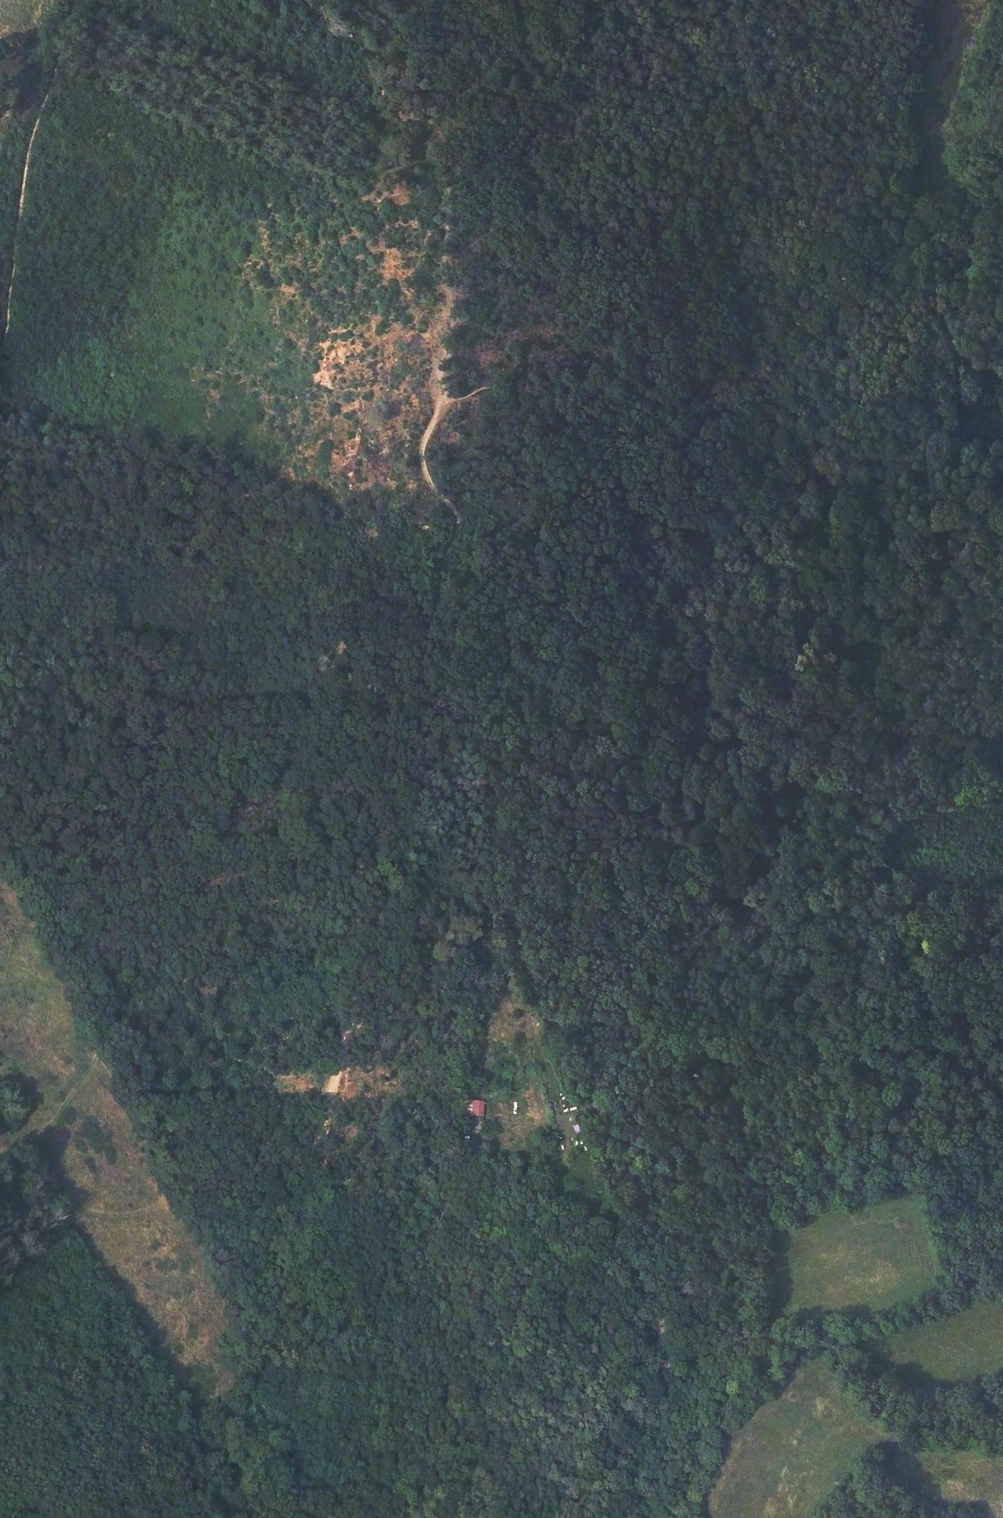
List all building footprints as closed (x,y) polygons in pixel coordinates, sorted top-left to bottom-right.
[(483,1105),(471,1103),(469,1114),(481,1116),(483,1105)]
